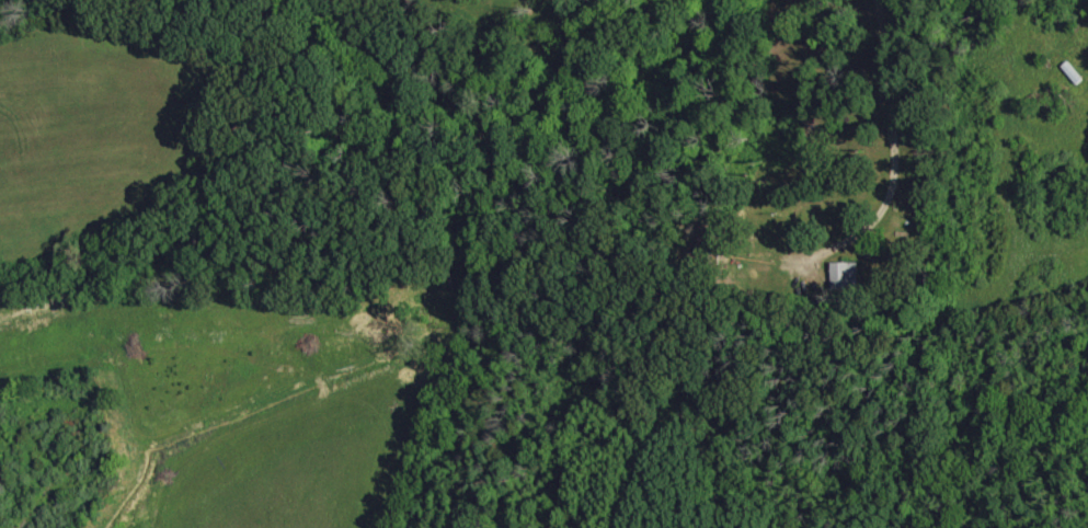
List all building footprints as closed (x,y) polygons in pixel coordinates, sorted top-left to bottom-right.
[(858,289),(859,263),(833,263),(833,289),(858,289)]
